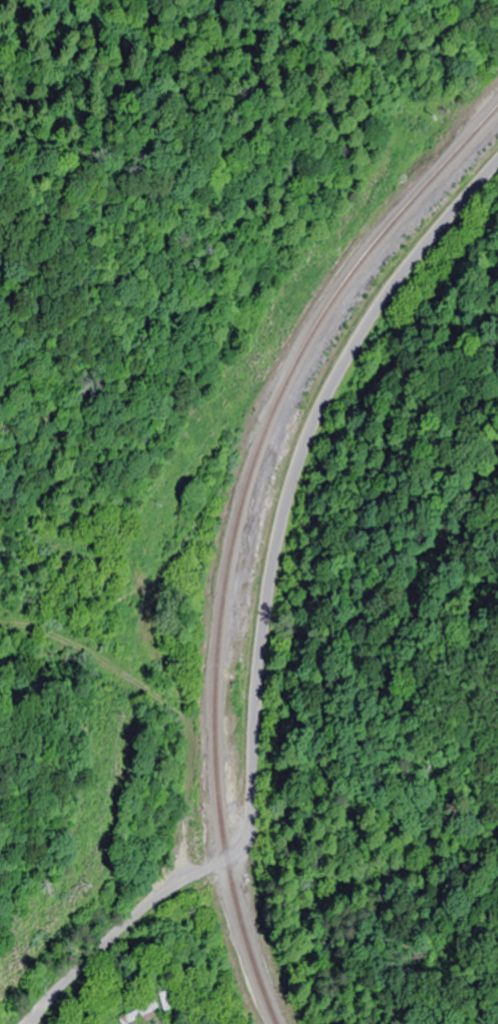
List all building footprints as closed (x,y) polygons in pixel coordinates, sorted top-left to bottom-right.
[(166,994),(171,1017),(181,1015),(176,992),(166,994)] [(164,1002),(124,1019),(126,1023),(139,1023),(162,1015),(160,1010),(166,1008),(164,1002)]
